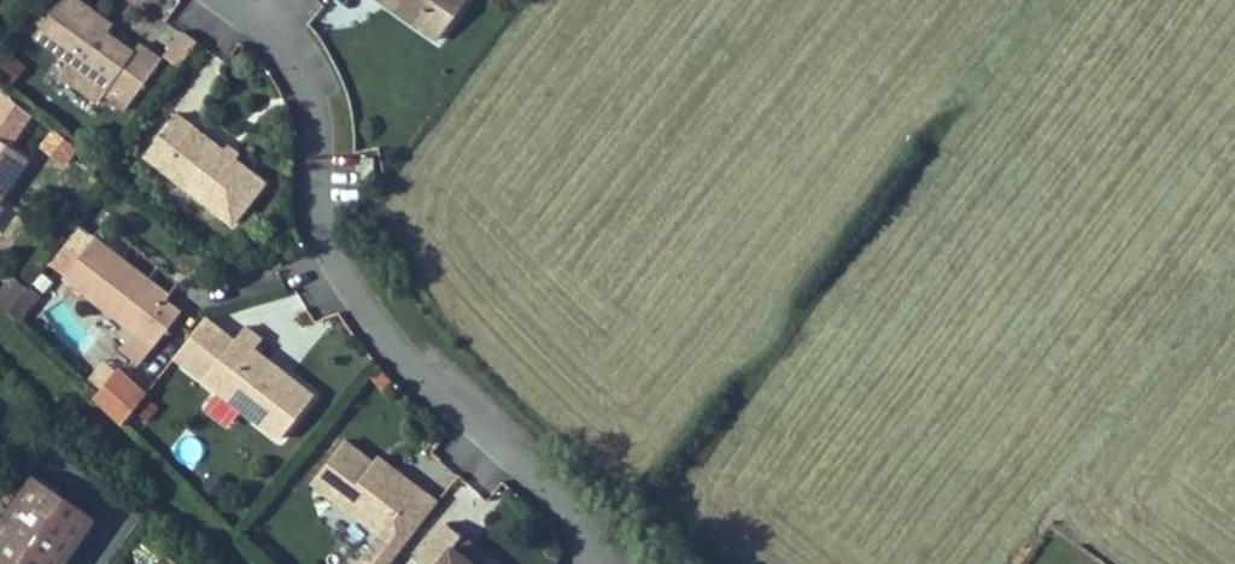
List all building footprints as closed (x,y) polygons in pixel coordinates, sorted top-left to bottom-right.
[(421,16),(399,0),(388,0),(417,21),(421,16)] [(421,16),(433,0),(399,0),(421,16)] [(463,0),(433,0),(421,16),(417,21),(437,36),(463,0)] [(62,7),(32,52),(56,69),(46,83),(96,118),(101,110),(106,103),(128,119),(159,75),(137,59),(131,67),(105,49),(93,41),(98,33),(62,7)] [(110,41),(98,33),(93,41),(105,49),(110,41)] [(0,54),(0,73),(11,82),(27,64),(6,46),(0,54)] [(178,49),(159,75),(173,84),(191,57),(178,49)] [(128,119),(106,103),(101,110),(123,126),(128,119)] [(177,131),(144,172),(231,242),(264,201),(177,131)] [(26,175),(0,157),(0,213),(26,175)] [(130,284),(92,254),(62,293),(152,362),(179,328),(163,317),(167,312),(137,290),(133,294),(127,289),(130,284)] [(133,294),(137,290),(130,284),(127,289),(133,294)] [(30,300),(8,329),(18,338),(41,308),(30,300)] [(273,448),(306,405),(271,379),(269,382),(244,363),(254,350),(237,337),(196,389),(273,448)] [(116,381),(90,408),(117,434),(139,403),(116,381)] [(307,491),(376,546),(414,499),(397,486),(393,491),(369,472),(341,450),(307,491)] [(393,491),(397,486),(374,467),(369,472),(393,491)] [(77,520),(15,477),(0,498),(0,563),(46,563),(77,520)] [(415,563),(520,563),(522,561),(498,542),(489,554),(462,533),(443,557),(429,546),(415,563)]
